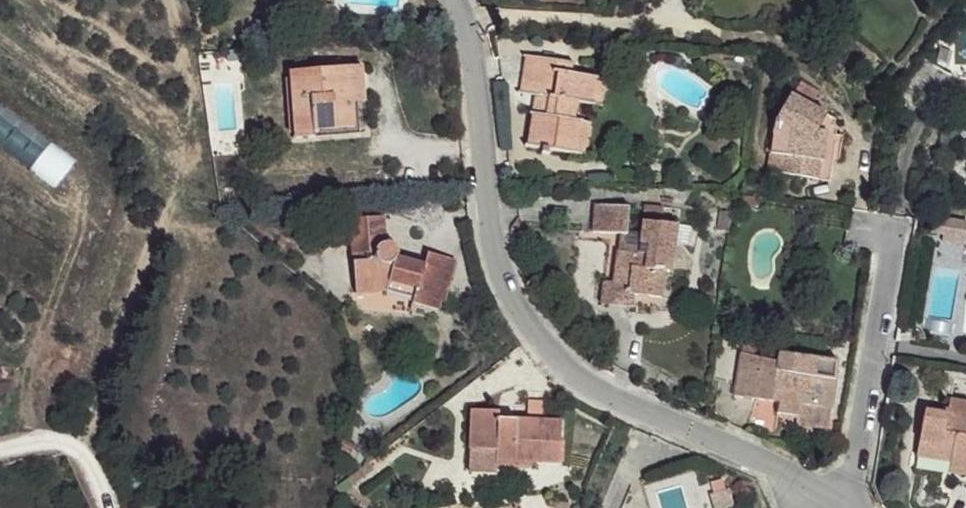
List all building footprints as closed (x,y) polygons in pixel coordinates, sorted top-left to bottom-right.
[(614,74),(534,61),(526,98),(551,102),(549,122),(588,127),(592,107),(607,110),(614,74)] [(356,73),(299,77),(305,147),(321,144),(320,141),(339,141),(338,138),(360,136),(358,113),(356,73)] [(370,73),(356,73),(358,113),(377,111),(370,73)] [(836,124),(792,101),(770,132),(768,159),(782,162),(779,181),(830,186),(839,137),(834,134),(836,124)] [(549,122),(537,119),(532,153),(591,162),(597,130),(588,127),(549,122)] [(782,162),(768,159),(765,175),(779,181),(782,162)] [(631,218),(598,218),(600,245),(630,243),(631,218)] [(936,219),(937,262),(964,261),(964,219),(936,219)] [(379,229),(347,228),(345,304),(383,306),(386,299),(411,306),(409,317),(408,320),(428,326),(433,309),(441,312),(448,273),(423,268),(420,282),(395,277),(395,268),(381,266),(379,229)] [(682,236),(645,235),(644,262),(624,264),(624,295),(624,300),(635,299),(636,310),(642,310),(668,308),(671,282),(682,282),(682,236)] [(624,295),(614,296),(614,318),(640,319),(642,310),(636,310),(635,299),(624,300),(624,295)] [(411,306),(386,299),(383,306),(382,310),(409,317),(411,306)] [(838,359),(783,350),(783,360),(775,405),(774,412),(801,417),(798,425),(828,431),(838,359)] [(783,360),(739,353),(732,398),(775,405),(783,360)] [(913,463),(945,467),(943,485),(965,487),(965,443),(964,443),(965,426),(965,407),(944,404),(943,415),(918,413),(913,463)] [(508,414),(479,413),(477,450),(504,453),(503,462),(567,465),(567,426),(507,422),(508,414)]
